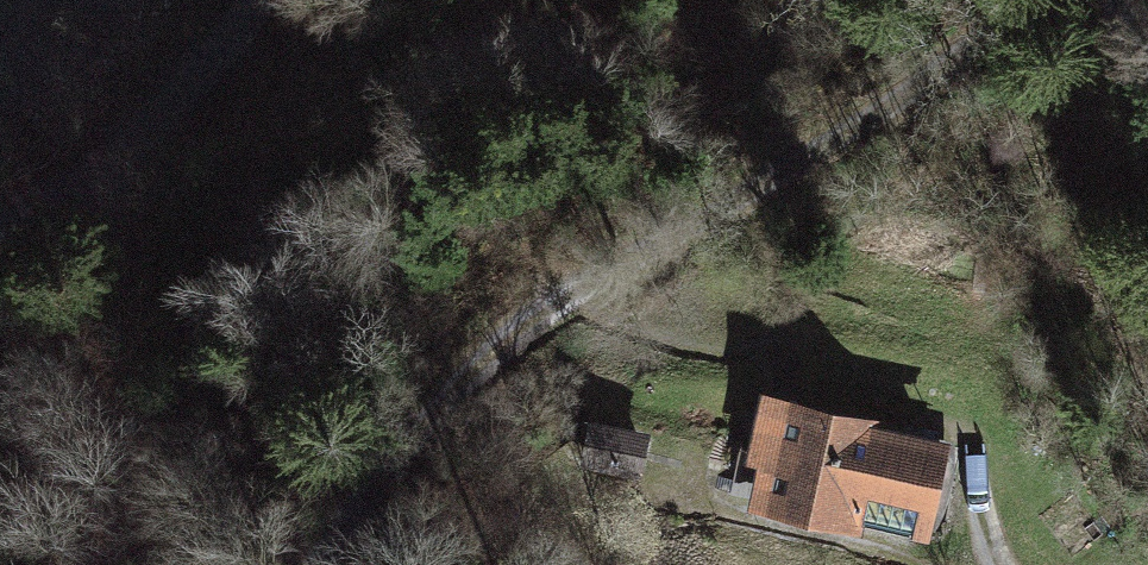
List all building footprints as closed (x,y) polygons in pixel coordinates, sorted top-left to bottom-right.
[(948,376),(784,349),(768,444),(932,471),(948,376)] [(585,464),(647,475),(655,430),(593,419),(585,464)]
